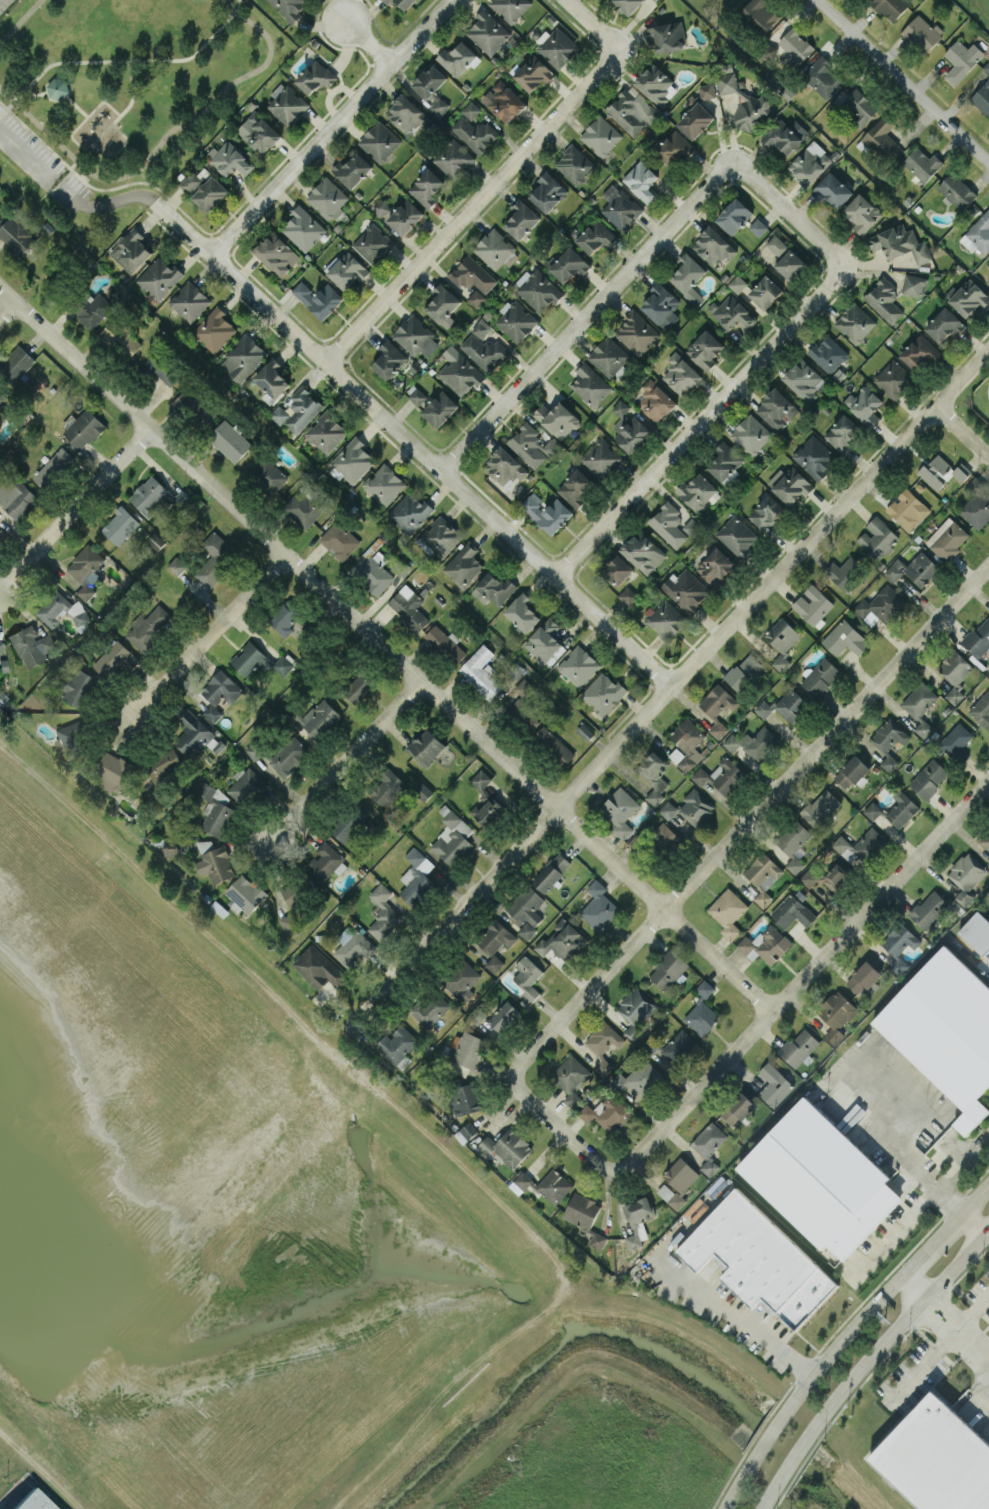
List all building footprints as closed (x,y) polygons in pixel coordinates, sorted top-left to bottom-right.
[(312,1),(312,0),(269,0),(290,22),(312,1)] [(405,11),(415,0),(394,0),(405,11)] [(530,0),(491,0),(488,3),(512,24),(532,2),(530,0)] [(628,16),(644,0),(612,0),(628,16)] [(765,0),(751,0),(740,10),(761,34),(780,17),(769,5),(765,0)] [(870,2),(892,23),(911,2),(908,0),(872,0),(870,2)] [(466,33),(490,56),(511,33),(483,6),(474,16),(478,20),(466,33)] [(943,34),(919,12),(901,32),(924,54),(943,34)] [(685,35),(682,20),(646,27),(652,54),(684,48),(681,36),(685,35)] [(536,48),(559,70),(580,47),(557,25),(536,48)] [(800,63),(815,47),(792,26),(777,43),(800,63)] [(954,86),(985,53),(973,42),(968,48),(958,38),(943,54),(954,64),(944,75),(954,86)] [(478,54),(462,40),(451,52),(445,47),(436,58),(457,77),(478,54)] [(778,48),(767,43),(762,55),(773,60),(778,48)] [(556,73),(530,50),(510,73),(531,92),(542,79),(547,83),(556,73)] [(833,64),(822,54),(801,76),(826,100),(844,81),(830,67),(833,64)] [(310,95),(321,83),(327,88),(337,77),(315,57),(294,80),(310,95)] [(634,81),(660,108),(670,98),(666,94),(676,84),(654,61),(634,81)] [(427,99),(448,77),(433,62),(412,84),(427,99)] [(759,133),(771,98),(761,95),(754,96),(743,92),(745,88),(743,79),(736,81),(733,62),(720,64),(716,75),(719,94),(733,92),(739,94),(740,99),(731,124),(759,133)] [(46,82),(50,98),(70,94),(66,77),(46,82)] [(969,99),(988,117),(988,83),(988,82),(988,77),(969,99)] [(480,99),(508,124),(527,103),(499,78),(480,99)] [(266,106),(289,127),(310,105),(283,80),(271,93),(274,97),(266,106)] [(699,85),(702,99),(715,97),(713,82),(699,85)] [(634,138),(659,111),(630,84),(605,110),(634,138)] [(839,106),(833,101),(825,110),(834,119),(841,111),(861,128),(879,108),(856,87),(839,106)] [(442,115),(450,103),(433,92),(425,104),(442,115)] [(406,133),(417,122),(422,127),(431,118),(404,93),(384,113),(406,133)] [(482,109),(471,99),(460,110),(471,121),(482,109)] [(693,140),(716,118),(699,101),(676,123),(693,140)] [(236,130),(263,155),(282,134),(255,109),(236,130)] [(884,160),(899,144),(886,132),(895,122),(884,113),(861,139),(884,160)] [(449,128),(480,155),(500,132),(484,118),(476,127),(462,114),(449,128)] [(623,135),(600,114),(579,136),(602,158),(623,135)] [(760,138),(772,149),(777,144),(788,154),(808,131),(796,120),(790,127),(779,116),(760,138)] [(357,142),(380,163),(402,140),(379,119),(357,142)] [(684,160),(695,147),(675,128),(654,151),(669,166),(679,155),(684,160)] [(475,158),(454,136),(432,158),(453,180),(475,158)] [(213,145),(205,155),(228,176),(237,167),(245,175),(255,165),(227,139),(218,149),(213,145)] [(801,155),(800,154),(787,166),(806,186),(833,160),(815,141),(801,155)] [(596,164),(572,143),(553,164),(577,185),(596,164)] [(933,152),(929,157),(917,146),(902,162),(924,183),(943,162),(933,152)] [(373,167),(358,151),(346,162),(342,158),(331,168),(350,189),(373,167)] [(622,179),(648,204),(662,190),(653,182),(659,176),(641,158),(622,179)] [(428,209),(438,199),(433,195),(445,182),(429,166),(407,189),(428,209)] [(179,184),(191,195),(204,180),(192,169),(179,184)] [(537,180),(540,184),(529,196),(547,213),(569,190),(546,169),(537,180)] [(853,192),(830,170),(811,191),(822,201),(826,197),(838,208),(853,192)] [(961,211),(977,196),(954,171),(937,186),(961,211)] [(191,197),(209,213),(230,190),(212,174),(191,197)] [(343,209),(340,206),(349,198),(327,176),(305,196),(330,222),(343,209)] [(621,231),(643,210),(615,181),(602,193),(609,201),(601,209),(621,231)] [(856,222),(852,227),(863,236),(883,212),(858,192),(843,211),(856,222)] [(753,212),(737,196),(715,219),(732,235),(753,212)] [(403,236),(425,213),(408,197),(386,220),(403,236)] [(519,240),(541,218),(520,197),(510,207),(515,212),(503,225),(519,240)] [(371,206),(379,217),(391,208),(383,198),(371,206)] [(306,252),(327,229),(301,205),(280,228),(306,252)] [(977,247),(985,254),(988,250),(988,207),(959,239),(972,252),(977,247)] [(26,228),(29,224),(15,211),(0,226),(0,237),(21,257),(37,240),(26,228)] [(609,247),(618,237),(597,217),(575,240),(591,255),(603,241),(609,247)] [(749,226),(759,236),(768,226),(758,217),(749,226)] [(374,266),(396,242),(372,221),(351,245),(374,266)] [(912,250),(917,265),(932,259),(925,240),(918,242),(912,228),(905,231),(903,223),(867,236),(872,251),(883,247),(888,259),(912,250)] [(691,245),(715,268),(734,247),(710,225),(691,245)] [(152,252),(140,240),(144,235),(134,226),(109,253),(131,274),(152,252)] [(508,265),(520,254),(494,226),(472,247),(494,271),(504,261),(508,265)] [(281,277),(301,256),(273,230),(254,251),(281,277)] [(789,246),(775,233),(765,244),(780,257),(789,246)] [(553,256),(545,265),(565,283),(577,270),(582,275),(592,264),(570,245),(557,259),(553,256)] [(807,263),(790,247),(774,265),(791,281),(807,263)] [(326,273),(345,290),(357,277),(361,281),(370,270),(347,249),(326,273)] [(668,279),(697,306),(704,298),(692,286),(707,270),(686,251),(677,260),(682,264),(668,279)] [(449,274),(466,291),(473,283),(485,294),(497,281),(468,253),(449,274)] [(160,254),(136,279),(158,300),(182,275),(160,254)] [(563,291),(537,267),(530,274),(526,270),(512,285),(542,314),(563,291)] [(72,281),(59,269),(48,281),(61,293),(72,281)] [(927,278),(905,272),(901,292),(922,297),(927,278)] [(747,282),(737,273),(728,284),(737,293),(747,282)] [(748,294),(765,310),(784,290),(766,273),(748,294)] [(891,324),(904,312),(892,300),(900,292),(883,276),(863,297),(891,324)] [(988,301),(988,295),(969,277),(958,290),(953,286),(944,296),(967,317),(978,305),(982,308),(988,301)] [(211,300),(189,279),(167,302),(190,323),(211,300)] [(291,290),(323,320),(345,297),(327,281),(315,293),(301,279),(291,290)] [(680,302),(659,279),(649,288),(654,293),(641,305),(664,330),(679,317),(672,309),(680,302)] [(461,300),(440,281),(431,291),(436,296),(425,309),(446,329),(455,319),(449,314),(461,300)] [(486,299),(477,288),(466,297),(475,308),(486,299)] [(113,305),(97,290),(75,314),(91,329),(113,305)] [(730,332),(740,321),(748,328),(758,318),(729,291),(710,312),(730,332)] [(494,321),(516,343),(539,321),(517,299),(494,321)] [(877,324),(855,301),(833,321),(855,345),(877,324)] [(191,332),(214,353),(237,329),(223,316),(226,312),(217,304),(191,332)] [(940,343),(953,330),(958,335),(967,325),(946,305),(924,328),(940,343)] [(660,334),(635,308),(612,330),(637,356),(660,334)] [(391,333),(413,356),(420,349),(427,356),(439,344),(432,337),(435,334),(413,312),(391,333)] [(482,338),(491,324),(479,317),(471,331),(482,338)] [(139,336),(111,318),(102,333),(130,351),(139,336)] [(685,350),(707,371),(716,362),(713,359),(725,345),(706,328),(685,350)] [(237,383),(268,355),(247,332),(216,360),(237,383)] [(489,373),(509,351),(493,337),(486,345),(471,332),(459,346),(489,373)] [(941,352),(921,332),(899,355),(914,370),(926,357),(932,362),(941,352)] [(829,374),(849,355),(829,333),(817,344),(815,342),(806,351),(829,374)] [(587,357),(613,381),(625,367),(622,364),(630,355),(608,334),(587,357)] [(372,365),(388,380),(409,358),(387,338),(377,348),(383,353),(372,365)] [(436,373),(462,398),(484,375),(451,344),(442,353),(449,359),(436,373)] [(662,376),(683,397),(703,376),(675,350),(665,361),(671,366),(662,376)] [(818,394),(817,393),(827,382),(801,357),(782,378),(809,403),(818,394)] [(914,377),(893,357),(872,380),(893,399),(914,377)] [(293,382),(271,359),(253,376),(275,399),(293,382)] [(580,374),(569,385),(593,407),(612,386),(583,359),(574,369),(580,374)] [(639,388),(646,394),(637,403),(656,423),(677,403),(651,376),(639,388)] [(427,395),(414,383),(405,393),(419,405),(427,395)] [(268,415),(280,425),(283,422),(297,435),(324,405),(301,384),(289,397),(293,400),(286,408),(279,403),(268,415)] [(843,401),(870,427),(880,417),(874,412),(884,401),(866,384),(854,396),(850,393),(843,401)] [(8,390),(0,386),(0,405),(8,390)] [(203,400),(187,386),(170,405),(186,419),(203,400)] [(754,409),(778,432),(799,409),(775,386),(754,409)] [(438,428),(460,405),(443,389),(421,412),(438,428)] [(654,428),(637,412),(631,418),(625,413),(631,407),(621,398),(611,408),(621,417),(612,426),(619,432),(614,438),(631,454),(654,428)] [(561,441),(581,420),(560,400),(551,410),(543,403),(532,414),(561,441)] [(106,425),(87,407),(62,433),(81,451),(106,425)] [(349,432),(328,409),(304,432),(325,454),(349,432)] [(773,434),(750,412),(729,434),(752,455),(773,434)] [(860,428),(846,413),(823,434),(842,454),(852,445),(847,440),(860,428)] [(235,463),(252,445),(225,419),(208,437),(235,463)] [(506,442),(535,469),(549,454),(553,457),(563,446),(552,435),(544,444),(535,436),(539,432),(527,420),(506,442)] [(838,457),(812,433),(791,455),(817,480),(838,457)] [(330,463),(353,484),(375,459),(363,448),(366,444),(356,434),(330,463)] [(581,462),(606,480),(625,455),(599,437),(581,462)] [(707,467),(723,482),(744,459),(723,439),(714,450),(719,454),(707,467)] [(482,466),(507,489),(518,476),(522,479),(529,471),(502,445),(482,466)] [(32,476),(43,489),(75,459),(63,446),(32,476)] [(953,474),(962,482),(971,471),(961,462),(954,468),(937,452),(918,473),(937,491),(953,474)] [(247,473),(271,495),(288,476),(264,454),(247,473)] [(384,507),(407,483),(383,461),(361,484),(384,507)] [(766,482),(790,505),(804,490),(807,494),(815,486),(792,465),(785,472),(780,468),(766,482)] [(593,482),(579,467),(556,488),(577,509),(588,498),(583,493),(593,482)] [(715,491),(718,489),(701,471),(687,484),(684,481),(675,490),(696,513),(718,494),(715,491)] [(39,497),(13,472),(0,485),(0,504),(17,520),(39,497)] [(171,499),(175,495),(152,473),(128,498),(148,517),(168,496),(171,499)] [(988,518),(988,497),(987,495),(988,492),(988,488),(975,475),(965,486),(973,493),(958,511),(979,530),(988,518)] [(282,509),(307,529),(329,502),(303,482),(282,509)] [(910,532),(931,509),(906,487),(895,499),(885,510),(910,532)] [(386,515),(409,536),(432,510),(409,489),(386,515)] [(551,535),(574,514),(558,496),(546,507),(532,493),(521,503),(551,535)] [(785,508),(769,493),(748,516),(764,531),(785,508)] [(647,521),(676,548),(688,536),(676,525),(684,516),(666,500),(647,521)] [(118,545),(140,522),(122,505),(100,529),(118,545)] [(744,560),(752,551),(748,547),(758,535),(733,513),(715,534),(744,560)] [(442,559),(463,536),(440,514),(418,537),(442,559)] [(865,531),(856,540),(878,560),(899,537),(876,515),(866,525),(874,533),(870,536),(865,531)] [(945,561),(970,535),(949,516),(924,542),(945,561)] [(682,526),(691,536),(701,526),(692,517),(682,526)] [(342,561),(360,541),(336,519),(318,539),(342,561)] [(620,550),(647,575),(667,554),(640,529),(620,550)] [(195,575),(209,586),(238,550),(213,530),(201,544),(212,553),(195,575)] [(462,588),(483,564),(473,555),(477,551),(467,541),(441,569),(462,588)] [(735,563),(716,545),(695,568),(714,586),(735,563)] [(387,558),(377,549),(354,573),(378,595),(395,577),(381,564),(387,558)] [(906,565),(898,557),(883,572),(894,582),(904,571),(921,587),(940,567),(921,549),(906,565)] [(619,585),(634,569),(617,553),(602,570),(619,585)] [(177,576),(187,566),(176,555),(166,566),(177,576)] [(840,566),(832,560),(822,572),(846,591),(865,568),(849,555),(840,566)] [(702,605),(699,602),(710,590),(686,567),(677,576),(672,573),(660,586),(692,616),(702,605)] [(485,603),(490,598),(498,606),(518,586),(507,576),(502,582),(490,570),(471,591),(485,603)] [(430,619),(416,607),(424,599),(406,582),(386,603),(417,632),(430,619)] [(871,626),(879,617),(885,623),(906,601),(887,582),(868,602),(863,597),(852,608),(871,626)] [(802,593),(791,605),(814,625),(834,603),(812,583),(802,593)] [(628,605),(637,594),(627,585),(618,596),(628,605)] [(35,612),(51,628),(60,619),(59,618),(65,611),(81,625),(90,615),(76,601),(73,604),(57,589),(35,612)] [(644,620),(668,643),(689,620),(665,597),(644,620)] [(284,636),(296,624),(291,619),(301,609),(290,598),(268,621),(284,636)] [(142,651),(174,617),(159,603),(145,618),(141,614),(123,634),(142,651)] [(543,664),(562,643),(552,634),(560,625),(550,615),(522,645),(543,664)] [(979,658),(988,648),(988,649),(988,618),(986,615),(961,642),(979,658)] [(781,652),(771,662),(781,672),(791,661),(783,654),(801,635),(781,616),(763,635),(781,652)] [(836,655),(847,644),(858,655),(870,643),(843,617),(821,641),(836,655)] [(423,637),(455,665),(467,652),(456,643),(457,641),(436,622),(423,637)] [(8,634),(24,669),(47,658),(45,652),(57,647),(50,633),(38,638),(31,623),(8,634)] [(108,679),(124,661),(132,668),(140,659),(117,638),(92,665),(108,679)] [(230,662),(247,677),(264,659),(283,676),(295,663),(284,653),(275,662),(250,640),(230,662)] [(491,699),(503,685),(494,678),(498,672),(487,662),(495,653),(482,642),(458,671),(491,699)] [(601,664),(578,643),(556,667),(578,688),(601,664)] [(724,678),(741,694),(766,667),(749,651),(724,678)] [(800,683),(816,698),(841,671),(824,655),(805,675),(806,676),(800,683)] [(525,669),(516,660),(507,671),(516,679),(525,669)] [(56,694),(84,708),(99,679),(72,664),(56,694)] [(354,704),(378,682),(363,666),(339,688),(354,704)] [(199,690),(212,702),(202,712),(213,723),(226,710),(219,703),(231,692),(236,697),(243,689),(221,668),(199,690)] [(602,716),(626,691),(603,669),(579,695),(602,716)] [(513,687),(521,695),(509,706),(531,730),(540,722),(523,704),(538,690),(525,676),(513,687)] [(900,703),(920,721),(913,728),(924,738),(934,728),(920,715),(938,696),(922,680),(900,703)] [(739,701),(718,682),(698,704),(716,721),(708,729),(719,740),(729,729),(715,716),(726,704),(732,710),(739,701)] [(765,717),(774,708),(790,723),(809,704),(790,686),(771,706),(764,699),(755,708),(765,717)] [(968,711),(988,730),(988,687),(968,711)] [(342,715),(322,697),(299,722),(318,740),(342,715)] [(188,757),(213,734),(190,708),(178,718),(187,728),(173,740),(188,757)] [(900,762),(887,750),(898,739),(903,744),(912,735),(891,715),(869,738),(887,755),(880,763),(890,773),(900,762)] [(686,773),(710,749),(703,742),(708,736),(688,716),(668,736),(678,745),(668,755),(686,773)] [(68,759),(93,749),(81,719),(56,729),(68,759)] [(973,735),(959,722),(938,744),(952,757),(973,735)] [(594,734),(581,723),(575,730),(588,741),(594,734)] [(575,754),(544,724),(533,735),(564,765),(575,754)] [(751,737),(747,732),(739,739),(733,732),(722,742),(732,752),(740,744),(757,763),(780,741),(764,724),(751,737)] [(407,748),(427,767),(447,745),(427,727),(407,748)] [(310,751),(293,733),(266,759),(283,777),(310,751)] [(245,748),(253,760),(264,753),(255,741),(245,748)] [(145,762),(155,782),(184,767),(174,748),(145,762)] [(654,786),(644,797),(655,807),(665,796),(661,792),(669,783),(657,772),(666,762),(653,749),(635,768),(654,786)] [(99,783),(118,793),(134,764),(108,751),(97,772),(103,775),(99,783)] [(857,783),(870,768),(855,754),(834,777),(845,788),(853,780),(857,783)] [(690,775),(701,787),(709,779),(724,795),(745,775),(727,755),(708,773),(701,766),(690,775)] [(925,799),(950,772),(933,757),(908,784),(925,799)] [(241,804),(262,779),(247,766),(226,790),(241,804)] [(407,784),(390,768),(368,792),(384,808),(407,784)] [(485,795),(470,811),(487,827),(505,808),(483,787),(492,778),(481,768),(469,781),(485,795)] [(220,837),(239,803),(203,781),(195,794),(207,801),(201,811),(207,814),(200,826),(220,837)] [(413,790),(424,801),(433,792),(422,781),(413,790)] [(633,829),(625,821),(640,804),(620,785),(596,811),(625,838),(633,829)] [(682,798),(687,802),(679,810),(696,827),(715,807),(693,786),(682,798)] [(818,829),(843,803),(825,787),(801,813),(818,829)] [(900,829),(920,806),(900,788),(893,796),(898,801),(887,813),(872,800),(863,811),(873,820),(881,812),(900,829)] [(658,810),(668,819),(678,809),(668,799),(658,810)] [(372,812),(360,800),(331,831),(344,843),(372,812)] [(473,829),(451,808),(441,819),(448,825),(430,846),(452,866),(473,844),(466,837),(473,829)] [(795,874),(805,863),(794,852),(812,833),(796,818),(774,840),(792,857),(785,864),(795,874)] [(672,852),(684,840),(663,822),(652,835),(672,852)] [(841,834),(831,844),(851,863),(857,856),(865,864),(887,840),(872,826),(853,845),(841,834)] [(979,841),(988,850),(988,831),(979,841)] [(200,851),(214,848),(212,838),(197,842),(200,851)] [(181,855),(182,840),(165,839),(164,855),(181,855)] [(316,850),(319,853),(306,867),(323,883),(335,870),(339,874),(349,863),(324,840),(316,850)] [(236,875),(224,845),(194,858),(200,874),(208,871),(213,884),(236,875)] [(435,864),(413,845),(404,855),(413,863),(408,869),(414,875),(398,893),(414,907),(436,883),(426,874),(435,864)] [(545,893),(571,862),(558,851),(531,881),(545,893)] [(954,897),(965,906),(976,893),(972,889),(988,872),(966,851),(946,873),(962,888),(954,897)] [(753,898),(763,907),(773,897),(765,890),(783,870),(763,852),(743,873),(761,889),(753,898)] [(835,893),(851,875),(836,861),(821,878),(809,867),(798,878),(809,888),(818,878),(835,893)] [(222,893),(239,910),(243,907),(250,915),(268,898),(244,872),(222,893)] [(600,932),(621,909),(602,892),(607,887),(596,877),(585,889),(594,896),(579,913),(600,932)] [(280,889),(289,909),(306,902),(297,881),(280,889)] [(385,900),(392,892),(381,881),(368,895),(383,909),(366,927),(381,941),(403,917),(385,900)] [(527,939),(544,918),(535,910),(544,898),(527,884),(507,911),(523,923),(516,931),(527,939)] [(724,926),(720,931),(731,941),(741,930),(733,922),(748,905),(728,886),(707,909),(724,926)] [(925,930),(950,903),(933,888),(908,914),(925,930)] [(796,917),(807,927),(817,916),(791,892),(770,914),(785,928),(796,917)] [(988,949),(988,920),(978,909),(957,931),(983,956),(988,949)] [(299,927),(293,912),(278,919),(285,934),(299,927)] [(589,940),(562,916),(553,926),(556,928),(546,940),(542,937),(533,947),(543,956),(551,947),(568,963),(589,940)] [(507,946),(516,938),(497,918),(471,941),(487,958),(504,943),(507,946)] [(770,965),(792,943),(771,922),(752,940),(746,934),(735,944),(752,961),(759,953),(770,965)] [(914,949),(921,940),(900,922),(881,944),(895,957),(908,943),(914,949)] [(332,953),(350,970),(364,955),(367,958),(377,947),(357,929),(351,935),(345,929),(337,938),(342,943),(332,953)] [(328,979),(337,988),(347,976),(311,943),(291,964),(319,990),(328,979)] [(944,944),(872,1023),(966,1110),(953,1123),(966,1136),(988,1111),(988,1108),(978,1098),(988,1087),(988,986),(944,944)] [(664,990),(689,964),(672,948),(647,975),(664,990)] [(493,973),(504,963),(495,953),(484,964),(493,973)] [(543,971),(525,954),(514,965),(520,970),(511,979),(533,1000),(540,992),(531,984),(543,971)] [(474,993),(468,988),(481,974),(465,959),(443,983),(464,1003),(474,993)] [(856,994),(865,985),(868,988),(882,975),(868,960),(845,981),(856,994)] [(715,988),(704,978),(695,988),(705,998),(715,988)] [(427,1029),(451,1004),(433,987),(409,1012),(427,1029)] [(631,1024),(624,1031),(630,1038),(659,1011),(636,987),(615,1007),(631,1024)] [(824,1035),(834,1044),(844,1034),(839,1029),(858,1009),(837,988),(816,1011),(832,1026),(824,1035)] [(682,1018),(702,1036),(720,1016),(701,998),(682,1018)] [(501,1033),(522,1013),(508,999),(487,1019),(501,1033)] [(625,1039),(604,1019),(583,1041),(602,1058),(593,1067),(603,1076),(613,1065),(601,1054),(612,1042),(618,1047),(625,1039)] [(375,1048),(394,1066),(419,1040),(400,1022),(375,1048)] [(803,1060),(805,1061),(821,1043),(803,1026),(778,1052),(795,1068),(803,1060)] [(661,1049),(678,1066),(699,1044),(682,1027),(661,1049)] [(476,1070),(489,1040),(463,1029),(451,1059),(476,1070)] [(563,1099),(575,1110),(585,1100),(574,1090),(591,1072),(571,1053),(550,1076),(569,1094),(563,1099)] [(623,1079),(644,1099),(665,1077),(644,1057),(623,1079)] [(758,1092),(773,1107),(794,1085),(768,1060),(758,1071),(769,1081),(758,1092)] [(452,1113),(482,1111),(479,1088),(449,1090),(452,1113)] [(755,1104),(741,1090),(720,1113),(734,1127),(755,1104)] [(633,1113),(612,1091),(601,1102),(604,1106),(598,1112),(589,1102),(577,1113),(587,1123),(594,1116),(611,1134),(633,1113)] [(824,1249),(828,1244),(844,1260),(903,1196),(887,1181),(892,1176),(804,1095),(737,1168),(824,1249)] [(478,1131),(470,1120),(454,1133),(462,1143),(478,1131)] [(728,1135),(712,1120),(690,1144),(707,1159),(699,1167),(709,1176),(719,1166),(709,1156),(728,1135)] [(495,1142),(488,1134),(477,1145),(488,1155),(493,1150),(513,1169),(533,1148),(511,1126),(495,1142)] [(677,1210),(687,1199),(681,1194),(700,1174),(680,1156),(661,1177),(666,1181),(656,1191),(677,1210)] [(535,1186),(555,1204),(573,1184),(553,1166),(535,1186)] [(533,1180),(523,1170),(513,1180),(524,1190),(533,1180)] [(839,1284),(736,1187),(676,1251),(697,1271),(711,1256),(726,1270),(720,1276),(752,1307),(758,1300),(774,1315),(777,1312),(796,1329),(839,1284)] [(590,1229),(601,1203),(574,1192),(563,1218),(590,1229)] [(624,1204),(633,1233),(625,1236),(629,1249),(642,1245),(640,1239),(647,1237),(642,1219),(655,1215),(649,1196),(624,1204)] [(607,1237),(592,1229),(586,1242),(601,1249),(607,1237)] [(932,1391),(867,1460),(920,1508),(988,1508),(988,1444),(932,1391)] [(31,1486),(8,1508),(55,1508),(31,1486)]
